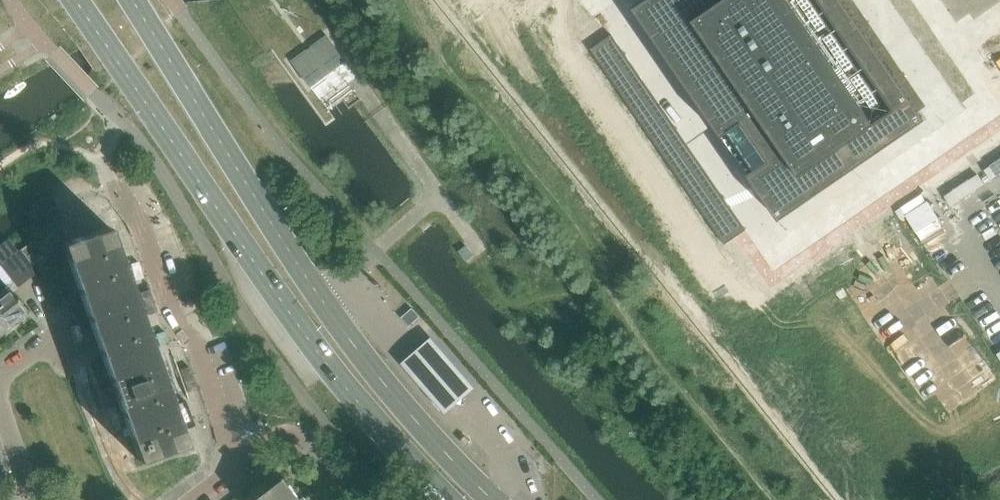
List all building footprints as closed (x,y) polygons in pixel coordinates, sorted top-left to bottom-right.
[(634,4),(780,216),(926,115),(847,0),(640,0),(634,4)] [(746,230),(612,33),(590,47),(725,245),(740,233),(746,230)] [(307,48),(291,60),(310,86),(345,60),(327,34),(310,46),(311,47),(308,49),(307,48)] [(20,250),(31,265),(42,257),(41,256),(40,256),(30,244),(32,243),(31,242),(20,250)] [(19,250),(9,257),(27,280),(27,279),(35,273),(36,273),(37,272),(31,265),(20,250),(19,250)] [(18,286),(26,280),(27,280),(9,257),(0,265),(17,287),(18,287),(18,286)] [(0,290),(0,318),(8,328),(26,313),(27,314),(28,314),(28,313),(6,285),(0,290)] [(412,308),(401,318),(409,326),(420,317),(412,308)] [(480,388),(435,337),(405,363),(451,414),(480,388)] [(249,499),(301,499),(285,478),(268,491),(264,486),(247,499),(249,499)]
